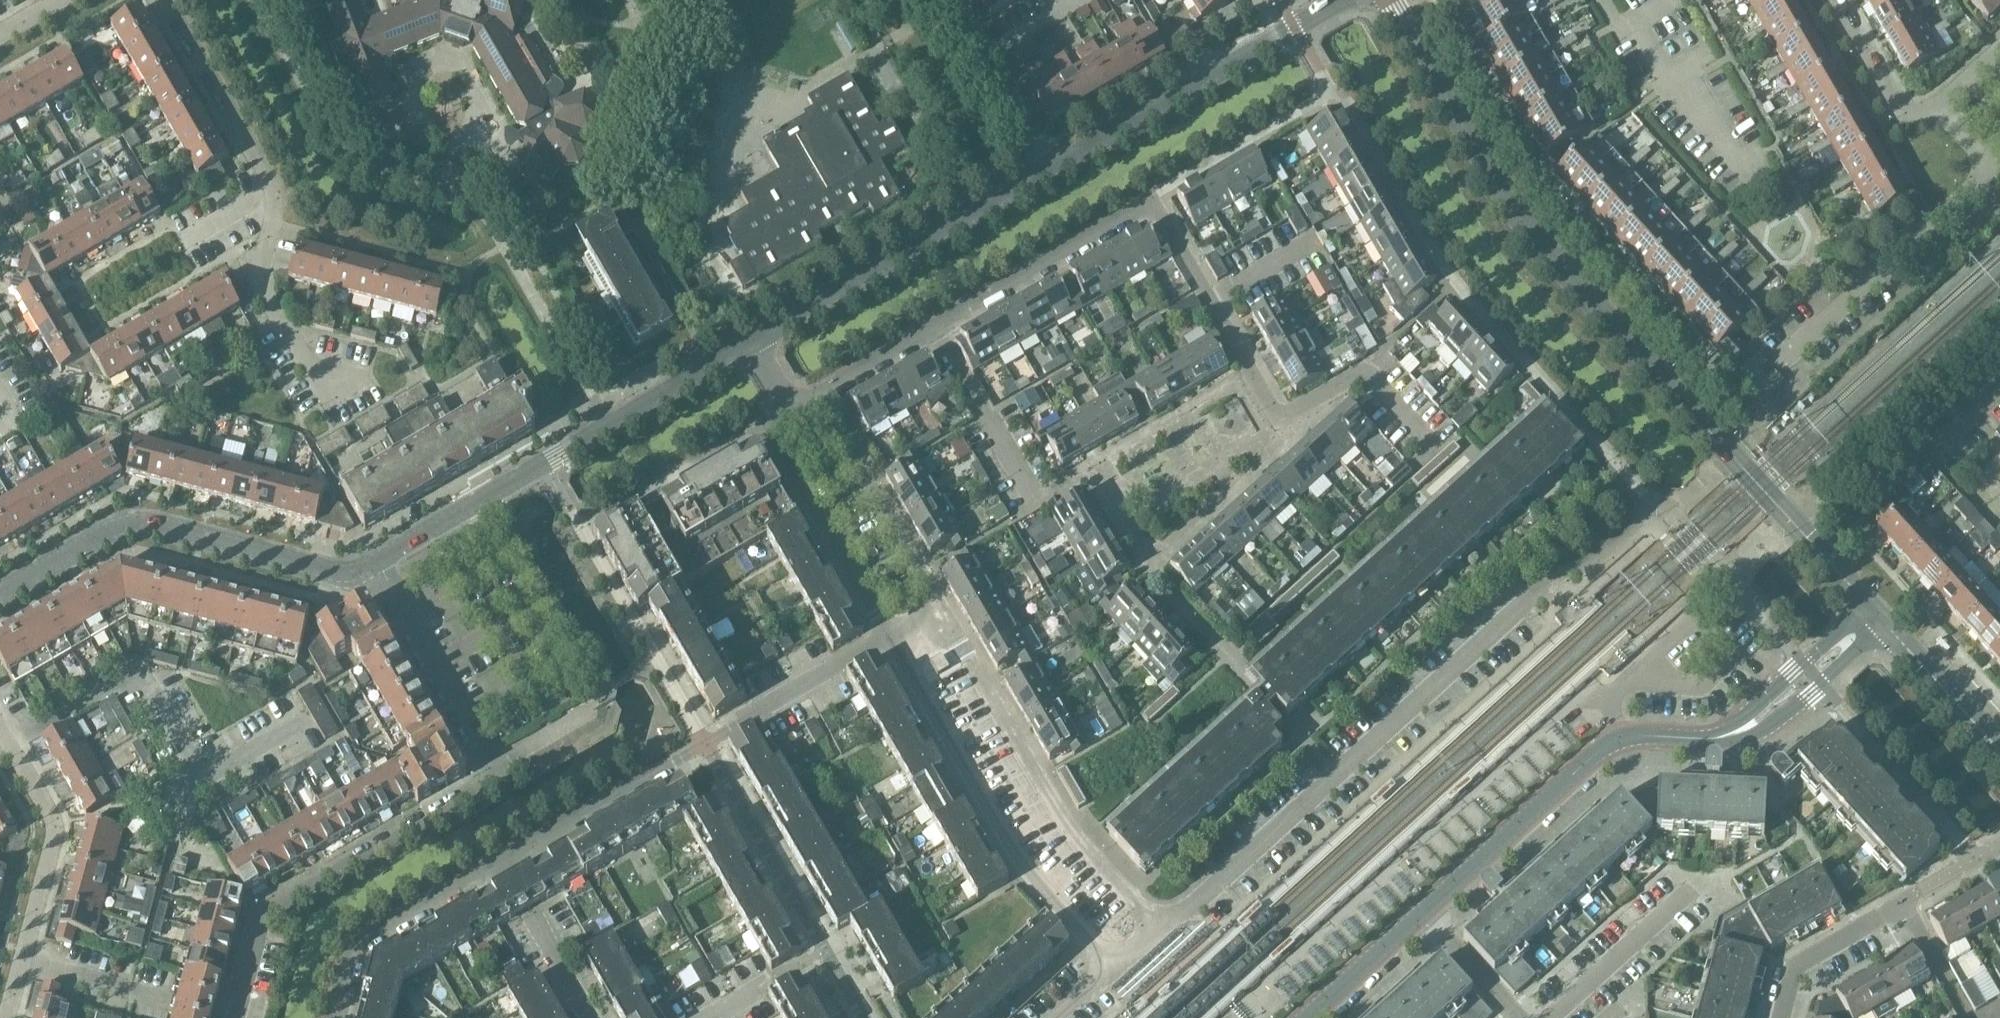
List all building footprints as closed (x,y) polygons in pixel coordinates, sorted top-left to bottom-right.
[(329,5),(336,31),(330,44),(343,76),(356,82),(368,106),(372,108),(391,101),(400,93),(386,71),(388,67),(387,58),(409,49),(413,42),(419,45),(441,37),(444,32),(453,42),(460,45),(474,43),(473,48),(482,63),(491,69),(489,76),(500,95),(508,97),(506,105),(518,125),(525,127),(527,130),(526,134),(526,141),(519,173),(536,182),(551,181),(561,166),(579,165),(590,151),(588,133),(600,121),(599,102),(585,91),(555,104),(552,98),(553,94),(547,85),(549,84),(553,79),(529,37),(519,39),(517,41),(511,30),(516,26),(526,1),(526,0),(420,0),(419,1),(370,20),(366,19),(357,0),(332,0),(331,0),(329,5)] [(991,16),(1017,1),(1017,0),(981,0),(991,16)] [(1090,6),(1096,15),(1107,9),(1101,0),(1099,0),(1090,6)] [(1225,0),(1190,0),(1195,9),(1190,12),(1196,22),(1227,4),(1225,0)] [(1534,0),(1468,0),(1490,38),(1480,44),(1545,158),(1595,129),(1575,94),(1587,87),(1583,80),(1571,87),(1554,57),(1566,50),(1562,43),(1550,50),(1530,16),(1540,11),(1542,14),(1554,6),(1551,0),(1549,0),(1538,7),(1534,0)] [(1754,12),(1775,0),(1747,0),(1754,12)] [(1791,0),(1775,0),(1754,12),(1763,27),(1754,33),(1758,40),(1767,34),(1765,31),(1798,12),(1791,0)] [(1876,18),(1907,0),(1865,0),(1876,18)] [(1886,37),(1919,18),(1910,3),(1909,0),(1907,0),(1876,18),(1886,37)] [(1988,22),(1999,11),(1999,2),(1998,0),(1968,0),(1988,22)] [(1153,3),(1145,7),(1153,20),(1160,16),(1153,3)] [(1087,7),(1075,13),(1079,20),(1091,13),(1087,7)] [(123,46),(153,28),(142,9),(112,26),(123,46)] [(1767,34),(1776,50),(1809,31),(1798,12),(1765,31),(1767,34)] [(1932,40),(1941,34),(1937,27),(1928,33),(1919,18),(1886,37),(1897,55),(1930,36),(1932,40)] [(1122,25),(1146,65),(1165,54),(1150,28),(1139,34),(1131,20),(1122,25)] [(1946,22),(1937,27),(1941,34),(1951,29),(1946,22)] [(844,23),(837,27),(852,53),(859,49),(844,23)] [(1146,65),(1122,25),(1114,30),(1122,44),(1112,50),(1127,76),(1146,65)] [(134,64),(164,47),(153,28),(123,46),(134,64)] [(1049,28),(1038,35),(1041,40),(1048,42),(1054,38),(1049,28)] [(1185,29),(1164,41),(1170,51),(1191,39),(1185,29)] [(1820,49),(1809,31),(1776,50),(1785,65),(1776,70),(1780,77),(1789,72),(1787,68),(1820,49)] [(1745,38),(1749,45),(1758,40),(1754,33),(1745,38)] [(1566,50),(1578,43),(1574,36),(1562,43),(1566,50)] [(1932,40),(1930,36),(1897,55),(1908,75),(1941,56),(1932,40)] [(1091,37),(1082,42),(1085,47),(1094,42),(1091,37)] [(1030,39),(1012,50),(1021,64),(1028,60),(1039,54),(1036,49),(1030,39)] [(1085,47),(1108,87),(1127,76),(1112,50),(1102,56),(1094,42),(1085,47)] [(145,83),(175,66),(164,47),(134,64),(145,83)] [(1089,98),(1108,87),(1085,47),(1076,52),(1084,66),(1074,72),(1089,98)] [(1787,68),(1789,72),(1798,87),(1831,68),(1820,49),(1787,68)] [(67,52),(48,64),(65,93),(85,82),(67,52)] [(84,69),(95,62),(90,55),(79,61),(84,69)] [(95,62),(84,69),(88,76),(99,70),(95,62)] [(65,93),(48,64),(29,74),(47,104),(65,93)] [(1056,64),(1048,69),(1071,109),(1089,98),(1074,72),(1064,78),(1056,64)] [(175,66),(145,83),(156,102),(186,84),(175,66)] [(1811,109),(1809,106),(1841,87),(1831,68),(1798,87),(1807,102),(1797,108),(1801,115),(1811,109)] [(1048,69),(1039,74),(1047,88),(1036,94),(1051,120),(1071,109),(1048,69)] [(1766,76),(1770,83),(1780,77),(1776,70),(1766,76)] [(1596,73),(1583,80),(1587,87),(1600,80),(1596,73)] [(47,104),(29,74),(11,85),(28,115),(47,104)] [(901,198),(881,162),(907,147),(891,120),(879,127),(849,75),(808,99),(815,111),(774,135),(774,136),(763,143),(780,172),(741,195),(749,209),(724,224),(745,261),(731,269),(743,290),(823,243),(818,235),(869,205),(874,214),(901,198)] [(167,120),(196,103),(186,84),(156,102),(167,120)] [(11,85),(0,91),(0,110),(9,126),(28,115),(11,85)] [(1809,106),(1811,109),(1819,124),(1852,105),(1841,87),(1809,106)] [(105,106),(116,100),(112,92),(101,98),(105,106)] [(116,100),(105,106),(109,113),(121,107),(116,100)] [(177,139),(207,122),(196,103),(167,120),(177,139)] [(1832,146),(1830,143),(1863,124),(1852,105),(1819,124),(1828,140),(1819,145),(1823,152),(1832,146)] [(1788,113),(1792,120),(1801,115),(1797,108),(1788,113)] [(0,110),(0,131),(9,126),(0,110)] [(1318,150),(1349,133),(1338,114),(1307,131),(1318,150)] [(188,158),(218,140),(207,122),(177,139),(188,158)] [(1830,143),(1832,146),(1841,162),(1874,143),(1863,124),(1830,143)] [(127,143),(138,137),(134,129),(123,136),(127,143)] [(89,134),(95,145),(103,141),(96,130),(89,134)] [(1318,150),(1329,170),(1360,152),(1349,133),(1318,150)] [(95,145),(89,134),(81,138),(88,149),(95,145)] [(138,137),(127,143),(131,151),(142,144),(138,137)] [(1555,176),(1585,208),(1716,352),(1759,313),(1747,300),(1757,290),(1752,284),(1741,294),(1718,268),(1728,258),(1723,252),(1712,262),(1689,236),(1699,226),(1694,221),(1683,230),(1660,204),(1670,195),(1665,189),(1654,198),(1631,172),(1641,163),(1636,157),(1625,166),(1598,137),(1555,176)] [(106,160),(123,150),(117,140),(100,150),(106,160)] [(188,158),(206,188),(226,176),(220,165),(229,160),(218,140),(188,158)] [(1885,161),(1874,143),(1841,162),(1850,177),(1841,182),(1845,189),(1854,184),(1852,180),(1885,161)] [(1814,157),(1823,152),(1819,145),(1810,150),(1814,157)] [(1646,147),(1636,157),(1641,163),(1651,153),(1646,147)] [(52,156),(58,167),(65,162),(59,151),(52,156)] [(98,151),(85,158),(91,169),(104,161),(98,151)] [(1272,183),(1254,152),(1235,164),(1252,194),(1272,183)] [(1329,170),(1340,189),(1371,171),(1360,152),(1329,170)] [(58,167),(52,156),(44,160),(50,171),(58,167)] [(1283,171),(1277,161),(1271,165),(1276,175),(1283,171)] [(1852,180),(1854,184),(1863,199),(1896,180),(1885,161),(1852,180)] [(1235,164),(1216,174),(1234,205),(1252,194),(1235,164)] [(120,166),(111,172),(116,181),(117,183),(118,185),(119,187),(129,181),(120,166)] [(149,181),(160,174),(155,167),(144,173),(149,181)] [(1276,175),(1282,185),(1289,181),(1283,171),(1276,175)] [(1382,189),(1371,171),(1340,189),(1351,207),(1382,189)] [(61,172),(50,179),(54,186),(66,180),(61,172)] [(14,177),(20,189),(28,184),(22,173),(14,177)] [(160,174),(149,181),(153,188),(164,182),(160,174)] [(1197,185),(1215,216),(1234,205),(1216,174),(1197,185)] [(20,189),(14,177),(7,182),(13,193),(20,189)] [(1680,185),(1675,179),(1665,189),(1670,195),(1680,185)] [(1874,218),(1907,199),(1896,180),(1863,199),(1872,214),(1862,220),(1866,227),(1876,221),(1874,218)] [(129,181),(119,187),(142,225),(161,214),(144,184),(134,190),(129,181)] [(1841,182),(1831,188),(1835,195),(1845,189),(1841,182)] [(1806,183),(1800,187),(1804,195),(1811,191),(1806,183)] [(1197,185),(1178,197),(1195,227),(1215,216),(1197,185)] [(106,206),(123,236),(142,225),(119,187),(110,192),(115,201),(106,206)] [(1393,208),(1382,189),(1351,207),(1362,226),(1393,208)] [(87,192),(76,198),(82,209),(92,203),(93,202),(87,192)] [(1302,209),(1308,205),(1302,195),(1296,199),(1302,209)] [(123,236),(106,206),(96,211),(92,203),(82,209),(104,247),(123,236)] [(1302,209),(1308,219),(1314,215),(1308,205),(1302,209)] [(1285,214),(1289,220),(1298,235),(1308,229),(1296,208),(1285,214)] [(1393,208),(1362,226),(1373,245),(1404,227),(1393,208)] [(68,228),(86,258),(104,247),(82,209),(73,214),(77,222),(68,228)] [(1710,217),(1704,211),(1694,221),(1699,226),(1710,217)] [(32,212),(20,219),(25,228),(37,221),(32,212)] [(586,259),(620,239),(631,233),(621,215),(610,221),(609,220),(579,237),(589,254),(585,257),(586,259)] [(1257,221),(1246,227),(1251,234),(1261,228),(1257,221)] [(49,239),(50,239),(67,268),(86,258),(68,228),(59,233),(54,225),(44,230),(49,239)] [(1404,227),(1373,245),(1384,263),(1414,245),(1404,227)] [(1146,228),(1127,240),(1146,273),(1172,257),(1165,245),(1158,249),(1146,228)] [(1261,228),(1251,234),(1254,240),(1264,234),(1261,228)] [(1324,246),(1330,243),(1324,232),(1318,236),(1324,246)] [(1251,234),(1240,240),(1244,246),(1254,240),(1251,234)] [(50,239),(49,239),(30,250),(33,254),(27,274),(57,281),(59,273),(67,268),(50,239)] [(596,275),(634,253),(628,244),(624,247),(620,239),(586,259),(596,275)] [(1146,273),(1127,240),(1108,251),(1127,283),(1146,273)] [(1324,246),(1330,257),(1336,253),(1330,243),(1324,246)] [(1733,243),(1723,252),(1728,258),(1739,249),(1733,243)] [(1395,282),(1425,264),(1414,245),(1384,263),(1395,282)] [(289,284),(290,280),(311,285),(320,252),(299,246),(291,275),(282,272),(276,276),(280,282),(289,284)] [(1127,283),(1108,251),(1089,261),(1108,294),(1127,283)] [(332,291),(341,257),(320,252),(311,285),(332,291)] [(606,292),(639,272),(635,265),(639,262),(634,253),(596,275),(606,292)] [(1216,254),(1205,260),(1218,282),(1228,276),(1216,254)] [(353,296),(362,263),(341,257),(332,291),(353,296)] [(1108,294),(1089,261),(1070,273),(1082,294),(1075,298),(1082,309),(1108,294)] [(374,302),(383,269),(362,263),(353,296),(374,302)] [(1425,264),(1395,282),(1384,288),(1396,307),(1392,310),(1404,323),(1412,317),(1430,300),(1422,291),(1436,283),(1425,264)] [(1319,272),(1332,293),(1342,287),(1330,266),(1320,271),(1319,272)] [(395,307),(404,274),(383,269),(374,302),(395,307)] [(1352,280),(1346,270),(1339,274),(1345,284),(1352,280)] [(616,310),(654,289),(649,280),(645,282),(639,272),(606,292),(616,310)] [(221,319),(240,308),(228,287),(237,282),(239,275),(232,273),(204,289),(221,319)] [(57,281),(27,274),(22,294),(18,296),(29,315),(59,298),(54,290),(57,281)] [(415,313),(424,280),(404,274),(395,307),(415,313)] [(1752,284),(1757,290),(1768,281),(1762,275),(1752,284)] [(424,280),(415,313),(437,319),(446,285),(424,280)] [(1082,309),(1075,298),(1068,302),(1056,280),(1037,292),(1056,325),(1082,309)] [(1345,284),(1351,294),(1358,290),(1353,282),(1352,280),(1345,284)] [(221,319),(204,289),(185,300),(202,330),(221,319)] [(626,327),(660,307),(655,300),(659,298),(654,289),(616,310),(626,327)] [(1037,335),(1056,325),(1037,292),(1018,303),(1037,335)] [(1169,312),(1175,323),(1201,307),(1201,306),(1196,298),(1195,297),(1169,312)] [(1365,297),(1356,302),(1364,316),(1373,311),(1365,297)] [(40,334),(70,316),(59,298),(29,315),(40,334)] [(1264,336),(1295,318),(1283,298),(1252,316),(1264,336)] [(1348,312),(1354,308),(1348,298),(1342,302),(1348,312)] [(202,330),(185,300),(166,311),(184,341),(202,330)] [(1019,346),(1037,335),(1018,303),(999,313),(1019,346)] [(1143,311),(1147,318),(1157,312),(1153,305),(1143,311)] [(1430,330),(1445,345),(1471,321),(1456,305),(1443,316),(1435,307),(1417,324),(1426,334),(1430,330)] [(660,307),(626,327),(637,346),(641,344),(671,327),(675,324),(669,315),(666,317),(660,307)] [(1360,318),(1354,308),(1348,312),(1354,322),(1360,318)] [(184,341),(166,311),(148,321),(165,351),(184,341)] [(1147,318),(1143,311),(1133,317),(1137,324),(1147,318)] [(1364,316),(1369,325),(1378,320),(1373,311),(1364,316)] [(8,313),(0,317),(7,328),(14,324),(8,313)] [(1000,357),(1019,346),(999,313),(981,324),(1000,357)] [(51,353),(81,335),(70,316),(40,334),(51,353)] [(1120,317),(1096,331),(1102,342),(1126,328),(1120,317)] [(1150,323),(1154,330),(1164,324),(1160,317),(1150,323)] [(322,329),(324,321),(312,318),(310,326),(322,329)] [(1275,355),(1306,337),(1295,318),(1264,336),(1275,355)] [(165,351),(148,321),(129,332),(146,362),(165,351)] [(324,321),(322,329),(334,333),(336,324),(324,321)] [(1471,321),(1445,345),(1459,361),(1485,337),(1471,321)] [(1154,330),(1150,323),(1140,329),(1144,336),(1154,330)] [(981,324),(961,336),(962,337),(955,341),(973,372),(1000,357),(981,324)] [(1355,334),(1367,354),(1377,348),(1365,326),(1354,332),(1355,334)] [(363,340),(366,332),(353,328),(351,337),(363,340)] [(146,362),(129,332),(110,343),(128,373),(146,362)] [(366,332),(363,340),(376,343),(378,335),(366,332)] [(1190,392),(1228,370),(1216,349),(1223,345),(1216,333),(1171,359),(1190,392)] [(1351,337),(1347,339),(1348,344),(1348,347),(1354,357),(1358,361),(1359,361),(1363,359),(1368,355),(1367,354),(1355,334),(1351,337)] [(81,335),(51,353),(62,372),(66,370),(86,375),(94,346),(86,343),(81,335)] [(1285,373),(1316,355),(1306,337),(1275,355),(1285,373)] [(1474,377),(1500,353),(1485,337),(1459,361),(1474,377)] [(128,373),(110,343),(102,348),(94,346),(86,375),(106,380),(108,384),(128,373)] [(1414,344),(1403,353),(1413,366),(1424,356),(1414,344)] [(254,345),(243,351),(247,359),(258,352),(254,345)] [(405,361),(413,356),(407,345),(399,350),(405,361)] [(1515,370),(1500,353),(1474,377),(1489,394),(1515,370)] [(1758,354),(1751,361),(1760,370),(1767,364),(1758,354)] [(220,360),(226,371),(234,367),(227,355),(220,360)] [(907,367),(926,400),(931,408),(936,406),(948,392),(946,388),(952,384),(946,372),(939,376),(927,355),(907,367)] [(1316,355),(1285,373),(1297,393),(1328,375),(1316,355)] [(413,356),(405,361),(412,371),(419,367),(413,356)] [(1053,363),(1057,370),(1068,364),(1064,357),(1053,363)] [(1153,370),(1172,403),(1190,392),(1171,359),(1153,370)] [(226,371),(220,360),(212,364),(219,375),(226,371)] [(36,361),(28,366),(35,377),(42,372),(36,361)] [(1744,368),(1752,377),(1760,370),(1751,361),(1744,368)] [(476,373),(491,399),(454,421),(442,400),(385,432),(398,453),(341,486),(366,530),(404,508),(536,431),(533,426),(535,425),(538,415),(532,406),(535,405),(521,382),(511,388),(496,362),(476,373)] [(1057,370),(1053,363),(1043,369),(1047,376),(1057,370)] [(926,400),(907,367),(888,378),(908,410),(926,400)] [(1752,377),(1744,368),(1736,374),(1745,383),(1752,377)] [(165,393),(176,387),(175,386),(183,381),(175,369),(157,380),(165,393)] [(1061,375),(1065,382),(1075,376),(1071,369),(1061,375)] [(1153,370),(1126,385),(1133,397),(1140,393),(1152,414),(1172,403),(1153,370)] [(1752,377),(1761,386),(1768,379),(1760,370),(1752,377)] [(1429,372),(1422,379),(1430,387),(1437,381),(1429,372)] [(1768,379),(1776,389),(1784,382),(1775,372),(1768,379)] [(1065,382),(1061,375),(1050,381),(1054,388),(1065,382)] [(1133,397),(1126,385),(1120,375),(1094,390),(1100,400),(1119,433),(1139,422),(1127,401),(1133,397)] [(183,381),(189,393),(196,388),(190,377),(183,381)] [(1761,386),(1752,377),(1745,383),(1753,393),(1761,386)] [(870,389),(889,421),(908,410),(888,378),(870,389)] [(1016,385),(1020,392),(1031,386),(1027,379),(1016,385)] [(1422,379),(1416,383),(1424,392),(1430,387),(1422,379)] [(1768,379),(1761,386),(1769,395),(1776,389),(1768,379)] [(189,393),(183,381),(175,386),(182,397),(189,393)] [(416,388),(420,395),(424,403),(431,399),(422,384),(416,388)] [(1525,397),(1533,389),(1528,384),(1520,391),(1525,397)] [(1769,395),(1761,386),(1753,393),(1762,402),(1769,395)] [(1424,392),(1432,401),(1438,396),(1431,388),(1430,387),(1424,392)] [(413,400),(420,395),(416,388),(409,392),(413,400)] [(863,437),(869,433),(889,421),(870,389),(850,400),(855,409),(849,413),(863,437)] [(1533,389),(1525,397),(1530,402),(1538,395),(1533,389)] [(406,404),(409,402),(413,400),(409,392),(401,396),(406,404)] [(1034,392),(1016,402),(1022,413),(1040,403),(1034,392)] [(420,395),(413,400),(409,402),(413,409),(424,403),(420,395)] [(1394,619),(1405,609),(1416,599),(1413,595),(1430,579),(1433,583),(1456,563),(1453,559),(1470,544),(1473,548),(1495,527),(1492,524),(1509,508),(1512,512),(1535,492),(1531,488),(1548,473),(1551,477),(1574,457),(1570,453),(1580,444),(1545,406),(1547,405),(1538,395),(1530,402),(1523,408),(1532,418),(1512,435),(1516,439),(1259,672),(1252,677),(1264,691),(1275,702),(1287,716),(1299,705),(1295,701),(1304,693),(1312,686),(1316,689),(1338,669),(1335,666),(1352,650),(1355,654),(1377,634),(1374,630),(1382,622),(1391,615),(1394,619)] [(406,404),(401,396),(394,401),(398,408),(406,404)] [(1486,397),(1480,402),(1485,408),(1491,403),(1486,397)] [(131,404),(135,412),(146,405),(142,398),(131,404)] [(1100,400),(1081,411),(1100,444),(1119,433),(1100,400)] [(413,409),(409,402),(406,404),(398,408),(402,416),(413,409)] [(1332,422),(1356,448),(1373,433),(1349,406),(1332,422)] [(1470,406),(1451,422),(1459,431),(1478,414),(1470,406)] [(377,410),(382,418),(386,425),(392,422),(383,407),(377,410)] [(374,422),(382,418),(377,410),(370,414),(374,422)] [(1081,411),(1062,422),(1082,455),(1100,444),(1081,411)] [(367,426),(371,424),(374,422),(370,414),(363,419),(367,426)] [(371,424),(375,432),(386,425),(382,418),(374,422),(371,424)] [(367,426),(363,419),(355,423),(360,430),(367,426)] [(1050,445),(1062,466),(1082,455),(1062,422),(1036,437),(1043,449),(1050,445)] [(1316,436),(1340,462),(1356,448),(1332,422),(1316,436)] [(375,432),(371,424),(367,426),(360,430),(364,438),(375,432)] [(339,432),(343,440),(348,447),(354,444),(345,429),(339,432)] [(927,436),(931,443),(941,437),(937,430),(927,436)] [(336,444),(343,440),(339,432),(332,437),(336,444)] [(296,433),(292,450),(301,452),(305,439),(302,435),(296,433)] [(931,443),(927,436),(916,442),(921,449),(931,443)] [(1300,451),(1324,477),(1340,462),(1316,436),(1300,451)] [(329,448),(332,446),(336,444),(332,437),(324,441),(329,448)] [(19,439),(8,445),(13,452),(23,446),(19,439)] [(963,439),(953,445),(961,459),(970,454),(963,439)] [(170,485),(181,443),(171,440),(168,449),(158,446),(149,480),(170,485)] [(332,446),(337,454),(348,447),(343,440),(336,444),(332,446)] [(133,454),(122,452),(125,474),(149,480),(158,446),(136,441),(133,454)] [(329,448),(324,441),(317,445),(321,453),(329,448)] [(181,443),(170,485),(191,491),(200,457),(189,455),(192,445),(181,443)] [(1454,443),(1446,450),(1453,458),(1461,451),(1454,443)] [(66,445),(57,450),(63,459),(71,453),(66,445)] [(104,486),(125,474),(122,452),(113,457),(105,445),(86,456),(104,486)] [(337,454),(332,446),(329,448),(321,453),(326,460),(337,454)] [(674,489),(649,504),(605,529),(643,593),(650,605),(680,588),(767,537),(798,519),(757,448),(677,494),(674,489)] [(1441,454),(1448,462),(1453,458),(1446,450),(1441,454)] [(200,457),(191,491),(211,496),(223,454),(212,451),(210,460),(200,457)] [(1284,465),(1308,491),(1324,477),(1300,451),(1284,465)] [(907,466),(887,478),(898,498),(931,479),(915,452),(903,459),(907,466)] [(63,459),(85,497),(104,486),(86,456),(77,461),(72,453),(71,453),(63,459)] [(257,453),(254,462),(262,464),(265,455),(257,453)] [(223,454),(211,496),(232,502),(241,469),(231,466),(234,457),(223,454)] [(1436,459),(1443,467),(1448,462),(1441,454),(1436,459)] [(1589,456),(1581,464),(1588,472),(1596,465),(1589,456)] [(85,497),(63,459),(53,464),(58,472),(49,478),(66,508),(85,497)] [(1431,463),(1438,471),(1443,467),(1436,459),(1431,463)] [(241,469),(232,502),(253,508),(265,465),(262,464),(254,462),(252,471),(241,469)] [(977,477),(984,473),(978,462),(971,466),(977,477)] [(1426,468),(1433,475),(1438,471),(1431,463),(1426,468)] [(1395,472),(1386,481),(1394,489),(1412,473),(1404,464),(1395,472)] [(265,465),(253,508),(274,513),(283,480),(273,477),(275,468),(265,465)] [(1268,480),(1292,506),(1308,491),(1284,465),(1268,480)] [(25,480),(48,518),(66,508),(49,478),(43,468),(25,479),(25,480)] [(1421,472),(1428,480),(1433,475),(1426,468),(1421,472)] [(1416,476),(1423,484),(1428,480),(1421,472),(1416,476)] [(283,480),(274,513),(295,519),(304,485),(307,476),(296,473),(293,482),(283,480)] [(984,473),(977,477),(983,487),(990,483),(984,473)] [(1416,477),(1412,481),(1419,489),(1423,484),(1416,476),(1416,477)] [(898,498),(909,516),(941,497),(931,479),(898,498)] [(11,499),(29,529),(48,518),(25,480),(16,486),(21,494),(11,499)] [(1252,494),(1276,520),(1292,506),(1268,480),(1252,494)] [(304,485),(295,519),(316,524),(323,501),(325,491),(304,485)] [(1903,489),(1878,512),(1887,522),(1878,530),(1893,547),(1918,524),(1904,508),(1913,500),(1903,489)] [(1381,490),(1373,498),(1378,504),(1386,496),(1381,490)] [(1063,532),(1096,512),(1085,493),(1064,505),(1060,498),(1048,505),(1063,532)] [(1236,509),(1260,535),(1276,520),(1252,494),(1236,509)] [(909,516),(920,535),(952,516),(941,497),(909,516)] [(1373,498),(1364,506),(1369,512),(1378,504),(1373,498)] [(11,499),(2,505),(0,501),(0,523),(10,540),(29,529),(11,499)] [(1964,499),(1954,508),(1960,515),(1970,506),(1964,499)] [(329,528),(336,504),(323,501),(316,524),(329,528)] [(347,513),(343,506),(336,504),(329,528),(342,531),(347,513)] [(1002,506),(992,512),(998,522),(1008,516),(1002,506)] [(1970,506),(1960,515),(1966,521),(1976,513),(1970,506)] [(1236,509),(1220,523),(1244,550),(1260,535),(1236,509)] [(1063,532),(1074,550),(1107,531),(1096,512),(1063,532)] [(347,513),(342,531),(346,532),(355,527),(347,513)] [(952,516),(920,535),(931,555),(952,543),(956,549),(968,542),(952,516)] [(767,537),(790,575),(812,613),(842,595),(798,519),(767,537)] [(1355,525),(1350,520),(1341,528),(1346,533),(1355,525)] [(1990,547),(1999,538),(1984,521),(1968,536),(1983,552),(1990,547)] [(10,540),(0,523),(0,546),(10,540)] [(1220,523),(1204,538),(1228,564),(1244,550),(1220,523)] [(1893,547),(1907,563),(1933,540),(1918,524),(1893,547)] [(1341,528),(1332,536),(1337,541),(1346,533),(1341,528)] [(1074,550),(1086,569),(1118,550),(1107,531),(1074,550)] [(1922,579),(1947,556),(1955,549),(1940,533),(1933,540),(1907,563),(1922,579)] [(1204,538),(1188,552),(1212,579),(1228,564),(1204,538)] [(1990,547),(1996,553),(1999,549),(1999,539),(1999,538),(1990,547)] [(964,563),(943,575),(954,595),(987,576),(972,549),(960,556),(964,563)] [(1309,557),(1314,562),(1322,554),(1317,549),(1309,557)] [(1118,550),(1086,569),(1074,576),(1090,602),(1113,588),(1109,581),(1119,575),(1130,569),(1118,550)] [(1051,551),(1042,556),(1047,564),(1056,559),(1051,551)] [(1329,556),(1336,564),(1341,559),(1334,551),(1329,556)] [(1195,594),(1212,579),(1188,552),(1171,568),(1195,594)] [(1294,557),(1301,564),(1306,559),(1300,552),(1294,557)] [(1039,570),(1046,566),(1040,556),(1033,560),(1039,570)] [(1336,564),(1329,556),(1324,561),(1331,568),(1336,564)] [(1922,579),(1936,595),(1962,571),(1947,556),(1922,579)] [(1305,570),(1314,562),(1309,557),(1300,565),(1305,570)] [(1331,568),(1324,561),(1319,565),(1326,573),(1331,568)] [(1027,578),(1034,574),(1028,563),(1021,567),(1027,578)] [(1051,564),(1047,567),(1053,577),(1057,574),(1051,564)] [(129,621),(171,632),(184,582),(122,565),(66,598),(92,642),(129,621)] [(1326,573),(1319,565),(1314,570),(1321,578),(1326,573)] [(1046,566),(1039,570),(1045,581),(1052,577),(1046,566)] [(1321,578),(1314,570),(1308,575),(1315,582),(1321,578)] [(1936,595),(1951,611),(1976,587),(1962,571),(1936,595)] [(1034,574),(1027,578),(1033,588),(1040,584),(1034,574)] [(1119,575),(1109,581),(1113,588),(1118,585),(1123,582),(1119,575)] [(1315,582),(1308,575),(1303,579),(1310,587),(1315,582)] [(954,595),(965,613),(998,594),(987,576),(954,595)] [(1276,586),(1282,591),(1290,583),(1285,578),(1276,586)] [(1310,587),(1303,579),(1298,584),(1305,592),(1310,587)] [(226,593),(205,587),(184,582),(171,632),(213,643),(226,593)] [(1305,592),(1298,584),(1293,589),(1300,596),(1305,592)] [(1106,592),(1111,597),(1116,603),(1126,594),(1118,585),(1113,588),(1106,592)] [(1273,599),(1282,591),(1276,586),(1268,594),(1273,599)] [(1100,607),(1121,629),(1149,604),(1134,587),(1126,594),(1116,603),(1111,597),(1100,607)] [(1991,603),(1976,587),(1951,611),(1966,627),(1991,603)] [(702,626),(691,607),(680,588),(650,605),(669,638),(668,638),(671,644),(702,626)] [(1300,596),(1293,589),(1288,593),(1295,601),(1300,596)] [(267,604),(247,598),(226,593),(213,643),(254,654),(267,604)] [(1295,601),(1288,593),(1283,598),(1290,606),(1295,601)] [(1009,613),(998,594),(965,613),(976,632),(1009,613)] [(864,633),(850,609),(842,595),(812,613),(834,651),(864,633)] [(54,664),(73,653),(92,642),(66,598),(28,619),(54,664)] [(1290,606),(1283,598),(1278,602),(1285,610),(1290,606)] [(1056,611),(1050,600),(1043,604),(1049,615),(1056,611)] [(1285,610),(1278,602),(1273,607),(1280,615),(1285,610)] [(337,660),(353,651),(363,668),(364,669),(395,650),(368,605),(363,603),(319,629),(337,660)] [(1213,603),(1205,611),(1213,620),(1221,612),(1213,603)] [(1966,627),(1980,643),(1999,624),(1999,613),(1991,603),(1966,627)] [(310,615),(288,610),(267,604),(254,654),(297,665),(310,615)] [(1121,629),(1135,645),(1164,620),(1149,604),(1121,629)] [(1088,606),(1069,618),(1080,636),(1100,623),(1088,606)] [(1253,607),(1244,615),(1249,621),(1258,613),(1253,607)] [(1280,615),(1273,607),(1268,612),(1275,619),(1280,615)] [(1281,626),(1268,612),(1246,632),(1259,647),(1281,626)] [(1020,632),(1009,613),(976,632),(987,651),(1020,632)] [(1241,613),(1230,622),(1237,631),(1248,621),(1241,613)] [(36,675),(54,664),(28,619),(0,636),(0,658),(16,686),(36,675)] [(1178,636),(1164,620),(1135,645),(1150,661),(1178,636)] [(1999,654),(1999,624),(1980,643),(1995,659),(1999,654)] [(724,663),(713,645),(702,626),(671,644),(674,650),(675,649),(693,681),(724,663)] [(1069,626),(1059,632),(1064,641),(1074,635),(1069,626)] [(337,660),(319,629),(314,632),(308,651),(326,682),(344,672),(337,660)] [(1020,632),(987,651),(998,670),(1019,659),(1023,665),(1035,658),(1020,632)] [(781,647),(791,641),(788,635),(777,641),(781,647)] [(1165,678),(1171,684),(1181,674),(1176,669),(1193,652),(1178,636),(1150,661),(1142,668),(1157,685),(1165,678)] [(791,641),(781,647),(784,653),(795,647),(791,641)] [(765,656),(775,650),(772,644),(762,650),(765,656)] [(350,676),(361,695),(372,714),(417,688),(395,650),(364,669),(363,668),(350,676)] [(775,650),(765,656),(769,662),(779,656),(775,650)] [(162,665),(164,656),(149,652),(147,661),(162,665)] [(104,664),(109,672),(122,664),(118,656),(104,664)] [(164,656),(162,665),(177,669),(179,660),(164,656)] [(878,656),(847,674),(859,694),(869,712),(900,694),(878,656)] [(942,656),(930,662),(938,675),(949,668),(942,656)] [(1050,684),(1035,658),(1023,665),(1027,672),(1006,684),(1017,703),(1050,684)] [(1100,675),(1107,671),(1101,661),(1094,665),(1100,675)] [(204,676),(206,667),(191,663),(189,672),(204,676)] [(693,681),(704,700),(711,712),(714,719),(715,718),(716,719),(746,702),(724,663),(693,681)] [(109,672),(104,664),(90,672),(95,680),(109,672)] [(206,667),(204,676),(219,680),(221,671),(206,667)] [(289,678),(294,686),(308,678),(303,670),(289,678)] [(1090,686),(1097,682),(1091,671),(1084,675),(1090,686)] [(1107,671),(1100,675),(1106,686),(1113,682),(1107,671)] [(245,687),(248,678),(233,674),(230,683),(245,687)] [(67,685),(71,693),(85,685),(80,678),(67,685)] [(248,678),(245,687),(261,691),(263,682),(248,678)] [(1097,682),(1090,686),(1096,696),(1103,692),(1097,682)] [(1061,703),(1050,684),(1017,703),(1028,722),(1061,703)] [(71,693),(67,685),(53,693),(58,701),(71,693)] [(305,689),(313,703),(320,699),(312,685),(305,689)] [(1169,692),(1176,700),(1181,695),(1174,687),(1169,692)] [(372,714),(383,733),(394,752),(407,744),(438,726),(417,688),(372,714)] [(313,703),(305,689),(298,693),(306,707),(313,703)] [(1260,695),(1255,699),(1266,710),(1271,706),(1275,702),(1264,691),(1260,695)] [(1163,697),(1170,705),(1176,700),(1169,692),(1163,697)] [(334,711),(342,706),(334,693),(326,697),(334,711)] [(943,769),(922,732),(914,719),(915,718),(911,713),(900,694),(869,712),(913,787),(943,769)] [(1158,702),(1165,709),(1170,705),(1163,697),(1158,702)] [(320,699),(313,703),(306,707),(310,713),(324,705),(320,699)] [(1266,710),(1255,699),(1245,708),(1110,834),(1141,868),(1150,860),(1153,864),(1176,844),(1172,840),(1189,825),(1193,828),(1215,808),(1211,804),(1220,797),(1228,789),(1232,793),(1254,773),(1250,769),(1259,761),(1267,754),(1271,758),(1283,747),(1276,739),(1281,734),(1282,727),(1266,711),(1266,710)] [(28,708),(33,716),(47,708),(42,700),(28,708)] [(1097,707),(1103,717),(1114,711),(1108,700),(1097,707)] [(1153,706),(1160,714),(1165,709),(1158,702),(1153,706)] [(1028,722),(1039,741),(1072,721),(1061,703),(1028,722)] [(119,722),(127,717),(119,704),(111,708),(119,722)] [(314,720),(328,712),(324,705),(310,713),(314,720)] [(342,706),(334,711),(342,725),(350,720),(342,706)] [(851,706),(839,713),(845,724),(857,717),(851,706)] [(1148,711),(1155,719),(1160,714),(1153,706),(1148,711)] [(824,722),(835,716),(831,710),(821,716),(824,722)] [(1155,719),(1148,711),(1142,716),(1149,724),(1155,719)] [(318,727),(325,723),(332,719),(328,712),(314,720),(318,727)] [(828,728),(838,722),(835,716),(824,722),(828,728)] [(127,717),(119,722),(127,735),(135,731),(127,717)] [(325,723),(333,736),(339,732),(332,719),(325,723)] [(809,731),(819,725),(815,719),(805,725),(809,731)] [(1072,721),(1039,741),(1050,760),(1071,748),(1075,755),(1087,748),(1072,721)] [(54,759),(85,741),(74,722),(43,740),(54,759)] [(838,722),(828,728),(831,734),(842,728),(838,722)] [(333,736),(325,723),(318,727),(326,740),(333,736)] [(1000,723),(987,729),(993,741),(1005,736),(1000,723)] [(353,725),(345,730),(353,743),(361,739),(353,725)] [(781,763),(771,745),(759,725),(729,742),(751,781),(781,763)] [(819,725),(809,731),(812,737),(822,731),(819,725)] [(407,744),(418,762),(402,771),(401,771),(415,796),(419,803),(467,775),(438,726),(407,744)] [(1804,769),(1887,860),(1906,880),(1940,849),(1928,836),(1931,834),(1917,819),(1914,821),(1892,797),(1895,795),(1881,780),(1879,782),(1857,758),(1860,756),(1853,748),(1846,741),(1843,743),(1829,727),(1817,733),(1799,746),(1792,752),(1783,760),(1797,776),(1804,769)] [(822,731),(812,737),(816,743),(826,737),(822,731)] [(344,740),(336,744),(344,758),(352,754),(344,740)] [(85,741),(54,759),(65,778),(96,760),(85,741)] [(141,759),(149,755),(141,741),(133,746),(141,759)] [(317,755),(322,763),(335,756),(331,748),(317,755)] [(352,754),(344,758),(350,768),(357,763),(352,754)] [(149,755),(141,759),(148,773),(156,768),(149,755)] [(322,763),(317,755),(304,763),(308,771),(322,763)] [(1707,780),(1719,781),(1720,765),(1720,764),(1720,763),(1719,762),(1718,760),(1717,760),(1716,759),(1714,759),(1713,759),(1712,759),(1710,759),(1709,760),(1708,761),(1708,763),(1707,764),(1707,780)] [(96,760),(65,778),(76,797),(107,779),(96,760)] [(825,838),(803,800),(781,763),(751,781),(762,799),(761,800),(765,806),(765,805),(795,855),(825,838)] [(397,807),(415,796),(401,771),(402,771),(398,764),(379,775),(397,807)] [(1773,773),(1774,775),(1784,787),(1793,779),(1784,767),(1783,767),(1782,766),(1781,765),(1779,765),(1778,765),(1776,765),(1775,766),(1774,767),(1773,768),(1773,769),(1773,771),(1773,772),(1773,773)] [(1061,778),(1070,773),(1066,767),(1057,772),(1061,778)] [(280,777),(284,785),(298,777),(293,769),(280,777)] [(954,788),(943,769),(913,787),(924,806),(954,788)] [(1064,784),(1073,779),(1070,773),(1061,778),(1064,784)] [(360,786),(378,817),(397,807),(379,775),(360,786)] [(284,785),(280,777),(266,785),(271,793),(284,785)] [(76,797),(87,816),(118,798),(113,789),(107,779),(76,797)] [(1068,791),(1077,785),(1073,779),(1064,784),(1068,791)] [(680,823),(685,820),(699,812),(699,811),(681,781),(680,781),(674,784),(675,785),(643,803),(661,834),(680,823)] [(1653,830),(1657,830),(1764,835),(1766,789),(1659,784),(1658,791),(1645,791),(1630,805),(1653,830)] [(1071,797),(1080,792),(1077,785),(1068,791),(1071,797)] [(119,786),(113,789),(118,798),(127,793),(123,787),(119,786)] [(341,797),(359,828),(378,817),(360,786),(341,797)] [(924,806),(935,825),(965,807),(954,788),(924,806)] [(242,799),(247,807),(261,799),(256,791),(242,799)] [(1075,803),(1084,798),(1080,792),(1071,797),(1075,803)] [(1622,796),(1504,903),(1464,939),(1515,995),(1536,976),(1516,954),(1653,830),(1630,805),(1622,796)] [(322,808),(341,839),(359,828),(341,797),(322,808)] [(866,800),(872,811),(878,807),(872,797),(866,800)] [(1084,798),(1075,803),(1079,809),(1088,804),(1084,798)] [(247,807),(242,799),(229,807),(233,815),(247,807)] [(872,811),(866,800),(860,804),(866,814),(872,811)] [(707,857),(737,839),(715,801),(699,811),(699,812),(685,820),(707,857)] [(624,855),(642,845),(661,834),(643,803),(611,822),(610,821),(605,824),(624,855)] [(884,817),(878,807),(872,811),(878,821),(884,817)] [(994,857),(965,807),(935,825),(979,900),(1009,883),(998,863),(998,862),(995,857),(994,857)] [(304,819),(322,850),(341,839),(322,808),(304,819)] [(872,824),(878,821),(872,811),(866,814),(870,822),(872,824)] [(0,816),(0,842),(18,832),(6,812),(0,816)] [(223,821),(218,813),(204,821),(209,829),(221,822),(223,821)] [(866,814),(858,819),(863,826),(870,822),(866,814)] [(322,850),(304,819),(285,829),(303,861),(322,850)] [(118,851),(124,829),(89,820),(83,841),(118,851)] [(221,822),(209,829),(215,840),(228,833),(221,822)] [(586,877),(605,866),(624,855),(605,824),(600,827),(600,828),(568,846),(586,877)] [(303,861),(285,829),(266,840),(284,871),(303,861)] [(896,847),(907,841),(903,835),(893,841),(896,847)] [(868,913),(868,912),(847,875),(825,838),(795,855),(824,906),(823,906),(826,912),(827,912),(838,931),(851,924),(851,923),(868,913)] [(781,914),(759,877),(751,864),(752,863),(749,858),(748,858),(737,839),(707,857),(750,932),(781,914)] [(248,851),(266,882),(284,871),(266,840),(248,851)] [(78,862),(113,872),(118,851),(83,841),(78,862)] [(907,841),(896,847),(900,853),(910,847),(907,841)] [(156,861),(165,863),(169,848),(160,846),(156,861)] [(530,868),(548,899),(586,877),(568,846),(530,868)] [(248,851),(228,862),(246,894),(266,882),(248,851)] [(185,876),(187,870),(189,862),(176,858),(172,873),(185,876)] [(675,878),(687,870),(681,860),(669,868),(675,878)] [(165,863),(156,861),(152,876),(161,878),(165,863)] [(113,872),(78,862),(72,883),(107,892),(113,872)] [(530,868),(525,872),(512,880),(493,890),(511,920),(529,910),(548,899),(530,868)] [(1749,1007),(1753,991),(1756,992),(1762,972),(1758,971),(1764,950),(1770,947),(1771,950),(1786,941),(1788,944),(1806,934),(1804,931),(1818,923),(1832,915),(1834,918),(1844,912),(1819,869),(1751,909),(1748,904),(1718,920),(1712,944),(1718,945),(1698,1017),(1746,1017),(1749,1007)] [(899,887),(909,881),(906,875),(895,881),(896,883),(899,887)] [(168,876),(163,891),(172,893),(176,878),(168,876)] [(1999,910),(1999,881),(1998,882),(1996,878),(1985,884),(1999,910)] [(909,881),(899,887),(902,893),(913,887),(909,881)] [(1484,891),(1495,902),(1504,895),(1493,882),(1492,882),(1491,881),(1490,881),(1488,881),(1487,881),(1486,881),(1484,882),(1483,883),(1483,885),(1482,886),(1482,887),(1483,889),(1483,890),(1484,891)] [(107,892),(72,883),(67,904),(102,913),(107,892)] [(896,883),(888,887),(894,897),(902,893),(899,887),(896,883)] [(1985,884),(1975,890),(1977,894),(1969,899),(1986,928),(1996,922),(1999,928),(1999,910),(1985,884)] [(210,887),(204,909),(239,918),(244,896),(210,887)] [(145,903),(154,905),(158,890),(149,888),(145,903)] [(473,942),(499,928),(511,920),(493,890),(456,912),(473,942)] [(132,899),(129,912),(141,916),(145,903),(132,899)] [(1986,928),(1969,899),(1961,904),(1958,900),(1948,906),(1967,939),(1986,928)] [(154,905),(145,903),(141,916),(141,918),(149,920),(154,905)] [(156,919),(165,921),(169,906),(160,903),(156,919)] [(661,915),(672,909),(668,903),(658,909),(661,915)] [(96,935),(102,913),(67,904),(57,941),(72,945),(76,930),(96,935)] [(925,982),(903,943),(880,905),(868,912),(868,913),(851,923),(851,924),(861,941),(860,942),(863,947),(864,947),(895,999),(925,982)] [(1948,906),(1938,912),(1940,916),(1931,921),(1947,950),(1942,953),(1949,965),(1971,952),(1964,941),(1967,939),(1948,906)] [(617,912),(622,925),(637,919),(633,907),(617,912)] [(239,918),(204,909),(198,929),(233,939),(239,918)] [(665,921),(675,915),(672,909),(661,915),(665,921)] [(456,912),(437,923),(405,941),(405,940),(399,944),(374,959),(405,982),(417,975),(420,981),(434,973),(431,967),(473,942),(456,912)] [(750,932),(761,951),(772,970),(803,952),(781,914),(750,932)] [(608,915),(595,923),(596,924),(602,934),(615,927),(608,915)] [(675,915),(665,921),(668,927),(678,921),(675,915)] [(165,921),(156,919),(152,934),(161,936),(165,921)] [(1036,975),(1052,960),(1064,950),(1064,951),(1069,947),(1068,946),(1069,945),(1046,919),(1013,949),(1036,975)] [(947,934),(957,928),(954,922),(943,928),(947,934)] [(590,927),(596,938),(602,934),(596,924),(590,927)] [(584,931),(590,941),(596,938),(590,927),(584,931)] [(957,928),(947,934),(950,940),(961,934),(957,928)] [(135,946),(139,931),(131,929),(127,944),(135,946)] [(193,950),(227,960),(233,939),(198,929),(193,950)] [(139,931),(135,946),(142,948),(146,933),(139,931)] [(583,952),(594,972),(625,954),(613,935),(583,952)] [(1567,936),(1559,944),(1565,952),(1574,944),(1567,936)] [(153,963),(157,947),(149,945),(145,961),(153,963)] [(157,947),(153,963),(160,965),(164,949),(157,947)] [(1005,1005),(1010,1000),(1009,1000),(1036,975),(1013,949),(981,978),(1005,1005)] [(227,960),(193,950),(187,971),(222,980),(227,960)] [(1901,952),(1891,958),(1910,991),(1930,980),(1913,951),(1904,956),(1901,952)] [(651,952),(640,957),(647,970),(657,965),(651,952)] [(696,952),(680,962),(685,970),(691,967),(701,961),(696,952)] [(710,964),(721,958),(717,952),(707,958),(710,964)] [(605,991),(636,973),(625,954),(594,972),(605,991)] [(940,960),(944,969),(952,964),(948,956),(940,960)] [(714,970),(724,964),(721,958),(710,964),(714,970)] [(1910,991),(1891,958),(1881,964),(1883,968),(1875,973),(1892,1002),(1910,991)] [(395,1017),(405,982),(374,959),(367,987),(366,987),(364,993),(365,993),(359,1017),(395,1017)] [(1422,978),(1377,1017),(1445,1017),(1452,1012),(1457,1017),(1490,1017),(1493,1015),(1442,959),(1422,978)] [(695,973),(705,967),(701,961),(691,967),(695,973)] [(724,964),(714,970),(717,976),(727,970),(724,964)] [(526,975),(520,965),(514,968),(520,979),(526,975)] [(705,967),(695,973),(698,979),(708,973),(705,967)] [(520,979),(514,968),(508,972),(514,982),(520,979)] [(215,1011),(222,980),(187,971),(179,1001),(175,1017),(212,1017),(215,1011)] [(508,972),(502,975),(508,986),(514,982),(508,972)] [(616,1009),(646,992),(636,973),(605,991),(616,1009)] [(708,973),(698,979),(702,985),(712,979),(708,973)] [(1870,1008),(1873,1013),(1876,1017),(1884,1017),(1897,1011),(1892,1002),(1875,973),(1866,978),(1864,973),(1854,979),(1870,1008)] [(1986,973),(1972,981),(1987,1005),(1999,997),(1986,973)] [(520,1012),(550,994),(539,974),(508,992),(520,1012)] [(822,1015),(800,977),(769,995),(782,1017),(817,1017),(822,1015)] [(949,1007),(959,1017),(989,1017),(1000,1008),(1000,1009),(1005,1005),(981,978),(949,1007)] [(1854,979),(1843,985),(1846,989),(1836,995),(1837,996),(1821,1006),(1837,1017),(1864,1017),(1873,1013),(1870,1008),(1854,979)] [(1972,981),(1961,987),(1975,1011),(1987,1005),(1972,981)] [(36,1017),(74,1017),(76,1009),(57,1003),(61,988),(46,984),(36,1017)] [(621,1017),(662,1017),(646,992),(616,1009),(621,1017)] [(550,994),(520,1012),(523,1017),(552,1017),(561,1013),(550,994)] [(1821,1006),(1818,1017),(1837,1017),(1821,1006)] [(949,1007),(937,1017),(959,1017),(949,1007)]
